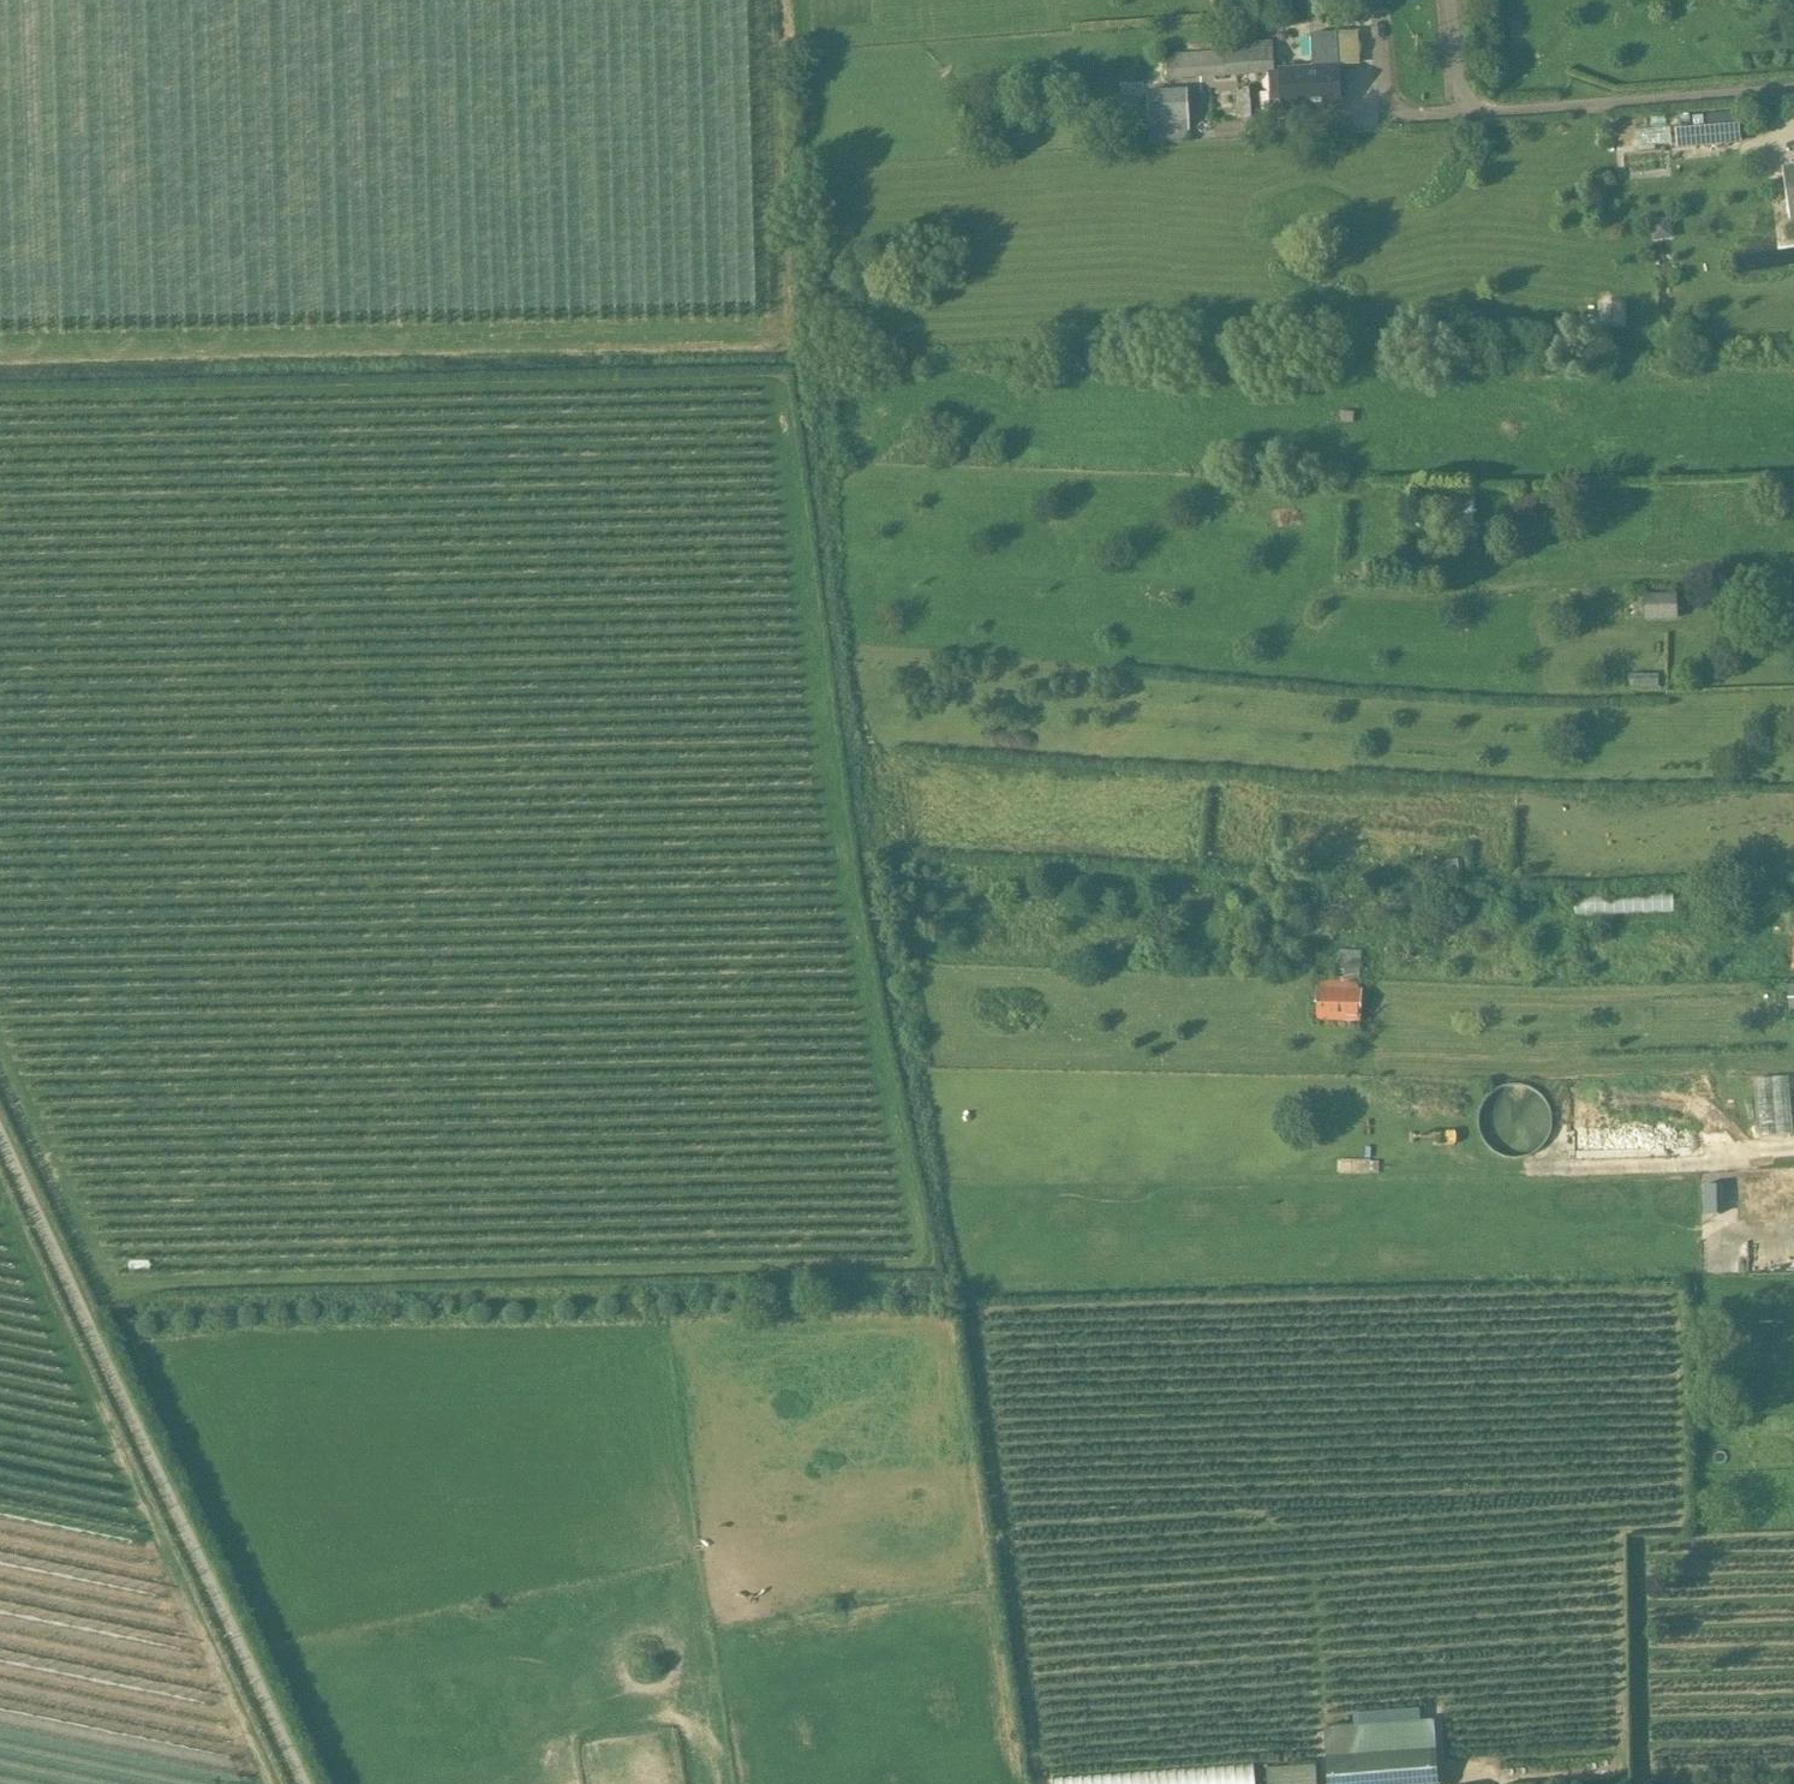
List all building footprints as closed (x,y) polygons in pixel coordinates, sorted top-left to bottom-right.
[(1342,109),(1339,67),(1337,32),(1311,34),(1313,68),(1280,70),(1283,112),(1342,109)] [(1275,73),(1274,39),(1223,43),(1224,50),(1167,55),(1169,79),(1275,73)] [(1259,88),(1237,89),(1240,120),(1260,119),(1259,88)] [(1188,89),(1148,91),(1150,124),(1189,121),(1188,89)] [(1678,145),(1736,142),(1735,124),(1677,127),(1678,145)] [(1793,218),(1793,169),(1785,170),(1792,219),(1793,218)] [(1645,618),(1679,617),(1678,591),(1644,592),(1645,618)] [(1602,912),(1654,910),(1653,896),(1601,898),(1602,912)] [(1340,974),(1361,974),(1361,948),(1339,948),(1340,974)] [(1316,1019),(1362,1021),(1363,988),(1360,988),(1360,980),(1320,979),(1320,986),(1318,987),(1316,1019)] [(1790,1076),(1757,1077),(1760,1132),(1792,1130),(1790,1076)] [(1572,1081),(1575,1160),(1704,1155),(1702,1077),(1572,1081)] [(1325,1728),(1329,1783),(1434,1783),(1429,1719),(1325,1728)] [(1317,1763),(1268,1764),(1269,1783),(1317,1783),(1317,1763)] [(1205,1783),(1255,1783),(1254,1767),(1204,1770),(1205,1783)]
